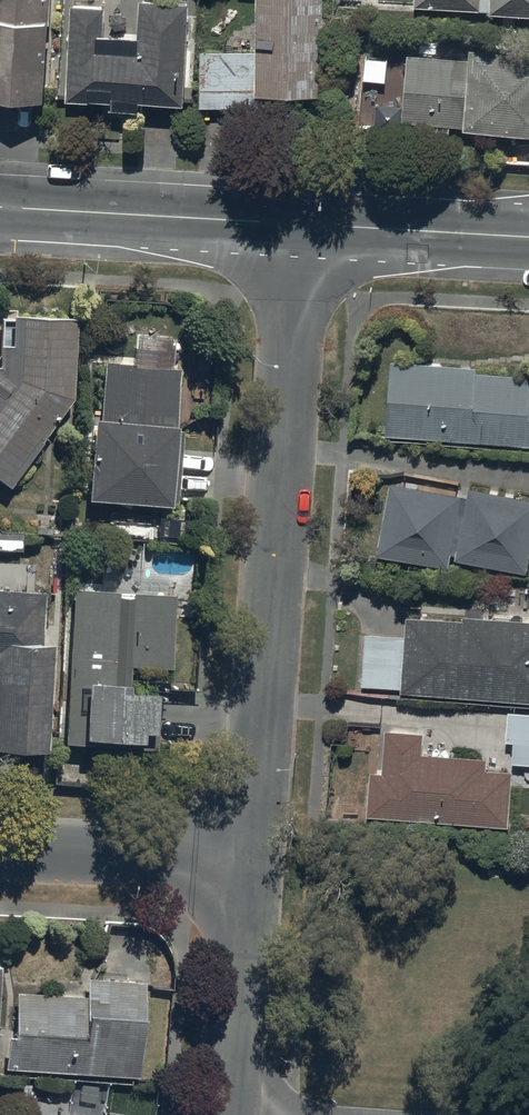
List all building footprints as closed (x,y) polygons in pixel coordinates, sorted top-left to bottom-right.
[(46,89),(47,0),(0,0),(0,89),(46,89)] [(69,2),(66,97),(83,97),(83,92),(105,93),(105,106),(136,107),(136,95),(184,97),(187,0),(138,0),(137,28),(103,27),(104,3),(69,2)] [(254,47),(201,47),(201,102),(257,101),(257,90),(334,89),(333,0),(254,0),(254,47)] [(470,41),(469,55),(405,50),(400,117),(528,127),(528,46),(470,41)] [(13,491),(77,402),(81,321),(15,317),(13,347),(2,347),(1,358),(0,359),(0,482),(13,491)] [(385,438),(528,447),(528,380),(477,376),(477,371),(389,365),(385,438)] [(104,421),(97,421),(91,502),(177,508),(182,428),(179,428),(183,371),(107,366),(104,421)] [(390,484),(376,556),(447,570),(450,555),(456,556),(454,563),(524,576),(528,552),(528,503),(467,491),(465,499),(390,484)] [(0,591),(0,750),(49,753),(55,647),(46,646),(49,593),(0,591)] [(78,592),(69,745),(161,751),(164,695),(134,693),(136,664),(175,666),(179,599),(78,592)] [(359,689),(528,702),(528,623),(461,618),(460,623),(406,619),(404,640),(363,637),(359,689)] [(507,714),(505,743),(513,744),(512,765),(528,766),(528,716),(507,714)] [(367,774),(364,817),(506,828),(510,774),(485,772),(486,761),(420,756),(422,735),(385,732),(381,775),(367,774)] [(12,1038),(10,1071),(144,1079),(149,985),(91,982),(90,999),(22,995),(19,1038),(12,1038)]
